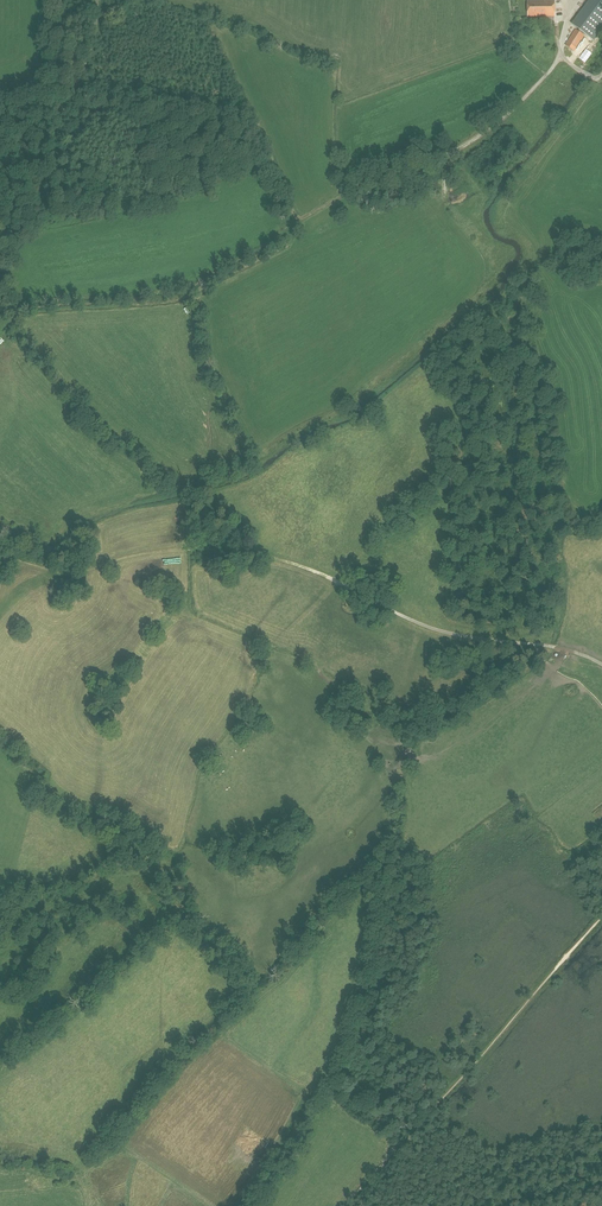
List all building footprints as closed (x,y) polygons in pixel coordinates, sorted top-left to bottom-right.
[(554,0),(529,1),(529,8),(541,8),(541,9),(541,16),(554,16),(554,0)] [(572,25),(593,41),(601,29),(601,0),(591,0),(572,25)] [(541,9),(529,8),(529,16),(541,16),(541,9)] [(576,30),(565,45),(574,51),(584,35),(576,30)]
